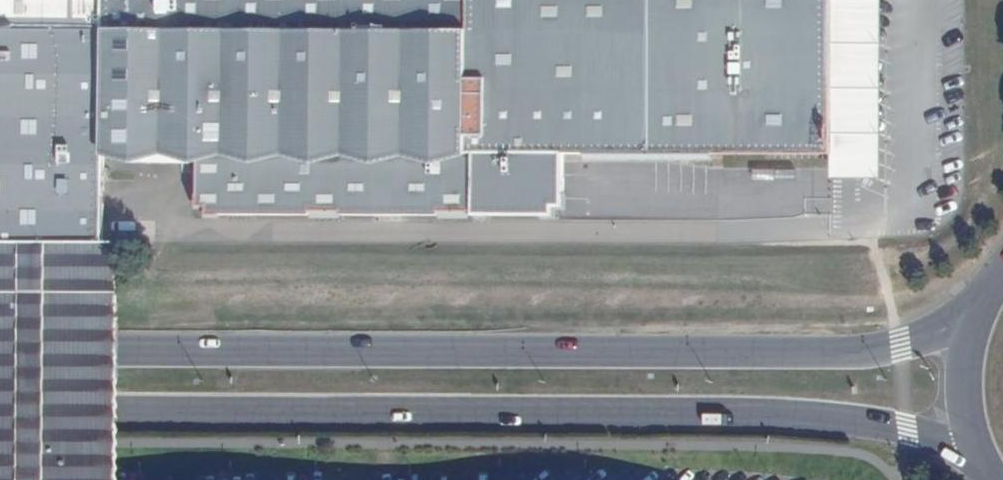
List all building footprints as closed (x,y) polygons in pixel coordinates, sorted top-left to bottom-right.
[(31,244),(100,244),(100,237),(100,155),(200,155),(200,207),(210,207),(210,216),(310,216),(310,211),(341,212),(341,217),(438,217),(438,212),(469,212),(469,218),(552,218),(552,207),(563,207),(563,156),(825,157),(825,0),(0,0),(0,244),(31,244)] [(115,413),(115,350),(115,322),(116,237),(100,237),(100,244),(31,244),(0,244),(0,479),(114,479),(115,413)]
